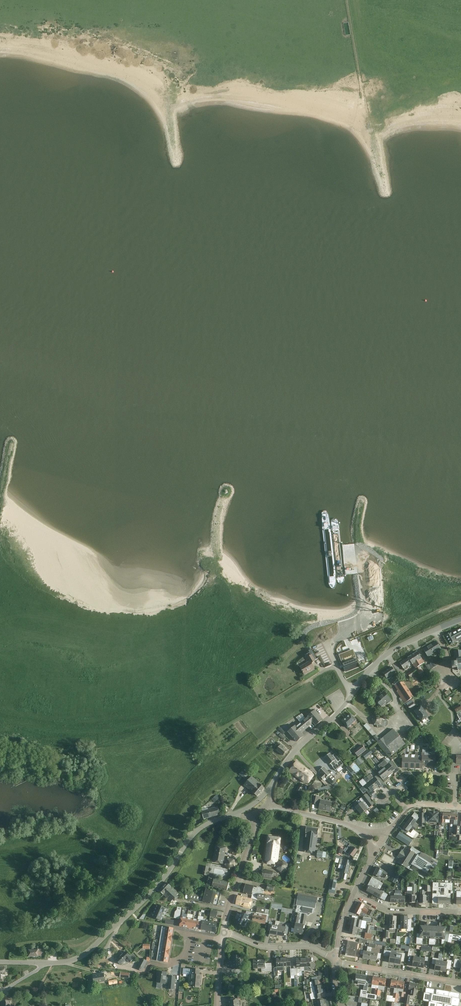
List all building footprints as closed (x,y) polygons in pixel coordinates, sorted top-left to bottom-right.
[(322,621),(302,630),(304,635),(324,627),(322,621)] [(450,645),(460,639),(460,629),(452,633),(451,632),(445,635),(450,645)] [(436,641),(423,649),(428,657),(441,649),(436,641)] [(343,664),(345,672),(360,666),(357,659),(354,652),(353,653),(352,650),(350,651),(351,653),(340,658),(343,664)] [(458,670),(460,670),(460,650),(455,651),(456,660),(457,662),(452,663),(452,668),(457,668),(458,670)] [(413,664),(421,678),(425,675),(419,666),(424,663),(417,652),(408,657),(413,664)] [(300,667),(304,674),(314,668),(311,663),(316,661),(312,654),(307,657),(309,662),(300,667)] [(404,668),(405,670),(410,667),(408,665),(411,663),(407,658),(400,663),(404,668)] [(383,673),(387,679),(388,679),(389,679),(390,678),(390,677),(391,677),(391,676),(391,675),(391,676),(395,673),(392,667),(383,673)] [(397,692),(405,703),(414,697),(402,680),(394,685),(398,691),(397,692)] [(375,699),(381,706),(386,702),(387,704),(391,701),(384,692),(375,699)] [(323,718),(327,714),(320,706),(317,708),(318,709),(317,711),(323,718)] [(421,706),(414,711),(422,721),(428,716),(421,706)] [(300,723),(304,727),(312,721),(316,725),(323,720),(315,711),(305,718),(302,714),(296,718),(300,723)] [(348,728),(356,720),(350,714),(342,721),(348,728)] [(377,725),(377,728),(383,727),(384,720),(382,719),(382,718),(376,715),(371,719),(374,725),(377,725)] [(288,732),(297,742),(303,736),(300,731),(304,727),(300,723),(296,727),(295,726),(288,732)] [(374,737),(390,757),(406,744),(393,729),(380,740),(376,735),(377,735),(367,723),(364,726),(374,737)] [(276,750),(283,755),(287,750),(283,747),(284,746),(279,743),(274,749),(276,750)] [(366,750),(362,745),(354,751),(358,756),(366,750)] [(370,749),(363,756),(365,758),(373,752),(370,749)] [(331,763),(333,766),(333,767),(335,770),(343,764),(335,753),(332,756),(330,753),(324,758),(329,764),(331,763)] [(381,763),(391,775),(393,772),(395,774),(399,770),(392,761),(388,764),(385,760),(381,763)] [(296,762),(289,771),(305,783),(312,773),(296,762)] [(356,773),(360,770),(355,762),(350,765),(356,773)] [(377,773),(385,782),(389,778),(388,777),(391,775),(381,763),(378,766),(381,769),(377,773)] [(325,778),(326,778),(332,785),(337,781),(330,774),(324,767),(319,771),(322,775),(321,776),(324,779),(325,778)] [(349,780),(352,777),(347,772),(343,768),(340,771),(349,780)] [(239,774),(245,779),(248,776),(242,771),(239,774)] [(367,777),(376,788),(379,786),(380,788),(385,784),(377,775),(374,778),(371,774),(367,777)] [(244,785),(257,796),(264,788),(251,776),(244,785)] [(360,783),(370,796),(375,792),(374,791),(376,788),(367,777),(360,783)] [(362,802),(356,807),(361,814),(367,809),(369,807),(374,804),(366,794),(362,797),(362,798),(360,799),(362,802)] [(332,803),(321,800),(319,809),(329,811),(332,803)] [(220,814),(218,807),(201,812),(204,819),(220,814)] [(431,822),(437,822),(438,813),(432,812),(428,811),(428,815),(428,820),(431,820),(431,822)] [(407,822),(416,829),(419,825),(415,822),(417,821),(417,820),(419,818),(417,816),(418,815),(415,813),(412,817),(411,816),(407,822)] [(440,823),(444,823),(444,820),(450,820),(450,814),(443,813),(442,819),(441,819),(440,823)] [(454,835),(459,835),(460,826),(457,826),(458,820),(458,814),(450,814),(450,820),(454,820),(453,827),(455,827),(454,835)] [(403,832),(412,838),(416,838),(419,834),(414,830),(416,829),(407,822),(403,828),(405,830),(403,832)] [(303,850),(309,851),(311,838),(310,838),(312,828),(306,827),(305,834),(303,850)] [(309,851),(316,852),(318,836),(319,829),(312,828),(310,838),(311,838),(309,851)] [(413,840),(400,832),(396,838),(409,846),(413,840)] [(265,860),(278,862),(280,838),(268,836),(265,860)] [(349,853),(353,856),(358,850),(353,847),(352,849),(348,846),(347,848),(347,849),(345,852),(348,854),(349,853)] [(406,868),(423,879),(424,877),(424,878),(427,874),(426,874),(432,864),(433,865),(435,861),(421,852),(421,853),(412,847),(410,850),(407,848),(405,852),(402,850),(397,857),(400,859),(398,863),(406,868)] [(226,865),(230,869),(234,866),(235,866),(234,860),(228,859),(227,861),(224,859),(225,850),(216,848),(213,862),(223,864),(223,862),(226,863),(226,865)] [(341,878),(346,880),(347,874),(351,861),(345,860),(342,859),(343,857),(336,855),(335,858),(340,859),(339,864),(344,865),(342,872),(343,873),(341,878)] [(287,870),(288,864),(283,860),(277,862),(276,868),(281,872),(287,870)] [(381,875),(385,878),(388,872),(377,867),(374,875),(379,878),(381,875)] [(262,878),(272,879),(272,877),(275,878),(276,875),(277,875),(277,873),(273,873),(273,871),(263,870),(262,878)] [(395,873),(390,881),(395,884),(400,876),(395,873)] [(367,891),(374,895),(377,890),(379,885),(382,887),(384,884),(381,882),(372,877),(366,889),(367,889),(367,891)] [(212,886),(227,890),(228,888),(229,888),(230,886),(229,885),(229,883),(214,879),(209,878),(207,885),(212,886)] [(328,893),(335,894),(337,881),(331,880),(329,889),(328,893)] [(159,891),(171,902),(179,894),(171,886),(171,887),(167,882),(159,891)] [(433,904),(450,904),(451,898),(450,898),(451,894),(448,893),(448,890),(453,890),(453,883),(433,883),(433,904)] [(244,889),(263,894),(264,889),(261,889),(262,887),(257,886),(257,888),(254,887),(254,886),(246,884),(244,889)] [(203,902),(218,906),(221,892),(206,888),(204,896),(188,892),(187,898),(203,903),(203,902)] [(265,900),(270,901),(271,896),(263,894),(244,889),(244,893),(252,895),(258,897),(257,899),(265,900)] [(380,898),(385,901),(388,895),(377,890),(374,895),(380,898)] [(294,933),(302,935),(304,925),(305,925),(307,925),(307,922),(306,921),(307,915),(308,915),(311,913),(312,913),(313,908),(315,908),(316,903),(317,903),(318,897),(298,894),(295,894),(293,905),(294,905),(293,911),(295,911),(295,913),(294,923),(296,924),(294,933)] [(243,907),(250,908),(252,899),(243,897),(238,896),(236,904),(244,906),(243,907)] [(354,912),(360,915),(361,912),(366,914),(368,910),(363,908),(365,905),(359,902),(354,912)] [(157,905),(155,911),(165,915),(166,913),(165,912),(167,909),(157,905)] [(165,915),(155,911),(152,917),(161,921),(163,917),(164,918),(165,915)] [(244,926),(247,927),(251,920),(248,919),(249,916),(242,913),(241,915),(237,914),(235,918),(239,920),(237,923),(244,926)] [(252,922),(265,924),(267,915),(253,913),(252,922)] [(407,931),(411,931),(411,928),(411,923),(407,923),(408,917),(401,916),(401,925),(401,929),(407,929),(407,931)] [(351,927),(360,928),(362,920),(358,920),(358,919),(352,918),(351,927)] [(270,934),(277,935),(279,923),(280,922),(276,921),(275,926),(272,925),(272,922),(269,922),(268,930),(271,931),(270,934)] [(277,935),(284,937),(284,934),(288,934),(289,925),(286,925),(285,928),(282,927),(283,924),(279,923),(277,935)] [(429,945),(432,945),(433,927),(420,926),(420,934),(417,934),(416,944),(422,944),(423,938),(429,939),(429,945)] [(173,928),(162,927),(161,933),(172,935),(173,928)] [(355,935),(359,935),(360,928),(351,927),(350,934),(355,935)] [(442,945),(445,945),(445,941),(446,942),(447,934),(446,934),(447,932),(446,932),(446,927),(433,927),(432,945),(435,945),(435,939),(442,939),(442,945)] [(364,938),(371,940),(371,937),(375,938),(376,936),(379,937),(380,931),(374,930),(366,929),(364,938)] [(172,935),(161,933),(160,940),(171,942),(172,935)] [(449,933),(449,935),(447,934),(446,942),(448,942),(451,943),(452,940),(460,941),(460,936),(449,933)] [(171,942),(160,940),(159,947),(170,949),(171,942)] [(348,941),(345,956),(356,957),(358,942),(348,941)] [(170,949),(159,947),(158,954),(169,956),(170,949)] [(389,963),(395,964),(396,954),(391,953),(391,951),(385,950),(384,956),(390,957),(389,963)] [(370,960),(371,952),(364,951),(363,958),(370,960)] [(116,961),(120,965),(126,959),(129,963),(133,959),(126,952),(121,956),(119,956),(118,958),(118,959),(116,961)] [(370,960),(377,961),(377,958),(380,959),(381,954),(378,953),(371,952),(370,960)] [(396,954),(395,964),(400,964),(402,957),(405,958),(405,954),(397,952),(396,954)] [(169,956),(158,954),(157,961),(160,961),(160,962),(168,963),(169,956)] [(418,967),(424,968),(425,961),(428,961),(428,957),(425,957),(425,959),(419,958),(418,967)] [(142,971),(147,961),(142,958),(136,968),(142,971)] [(274,968),(274,976),(278,976),(277,971),(284,970),(284,967),(283,958),(277,959),(277,967),(274,968)] [(309,971),(309,972),(311,971),(311,970),(315,969),(314,962),(310,962),(310,958),(304,959),(304,971),(309,971)] [(435,970),(440,971),(442,962),(439,961),(439,959),(433,958),(432,964),(436,964),(435,970)] [(262,969),(262,972),(272,972),(271,963),(265,963),(265,959),(253,960),(254,969),(262,969)] [(447,962),(442,962),(440,971),(446,972),(447,966),(451,967),(452,961),(448,960),(447,962)] [(192,987),(199,987),(200,983),(201,984),(201,975),(199,975),(199,970),(193,969),(193,970),(189,969),(189,975),(193,975),(192,987)] [(167,973),(158,972),(157,976),(158,976),(157,983),(158,983),(157,984),(162,985),(162,983),(165,984),(165,983),(168,984),(168,989),(175,990),(176,977),(169,976),(169,977),(166,977),(167,973)] [(93,975),(94,983),(105,982),(104,973),(93,975)] [(363,990),(367,991),(369,981),(366,981),(367,976),(356,974),(355,981),(358,981),(358,984),(364,985),(363,990)] [(312,982),(310,982),(312,994),(310,994),(311,1000),(321,998),(320,993),(322,993),(323,992),(322,989),(321,990),(320,985),(319,986),(318,980),(317,976),(312,977),(312,981),(312,982)] [(395,1003),(396,993),(397,989),(398,981),(392,980),(390,987),(394,988),(393,993),(393,996),(387,995),(386,1001),(395,1002),(395,1003)] [(411,995),(416,996),(418,984),(410,983),(409,989),(412,990),(411,995)] [(453,1005),(455,1005),(459,1005),(460,999),(459,998),(460,993),(426,988),(425,993),(424,993),(423,1001),(429,1002),(429,1005),(452,1005),(453,1005)] [(404,1004),(412,1005),(413,999),(410,998),(411,995),(406,995),(404,1004)]
